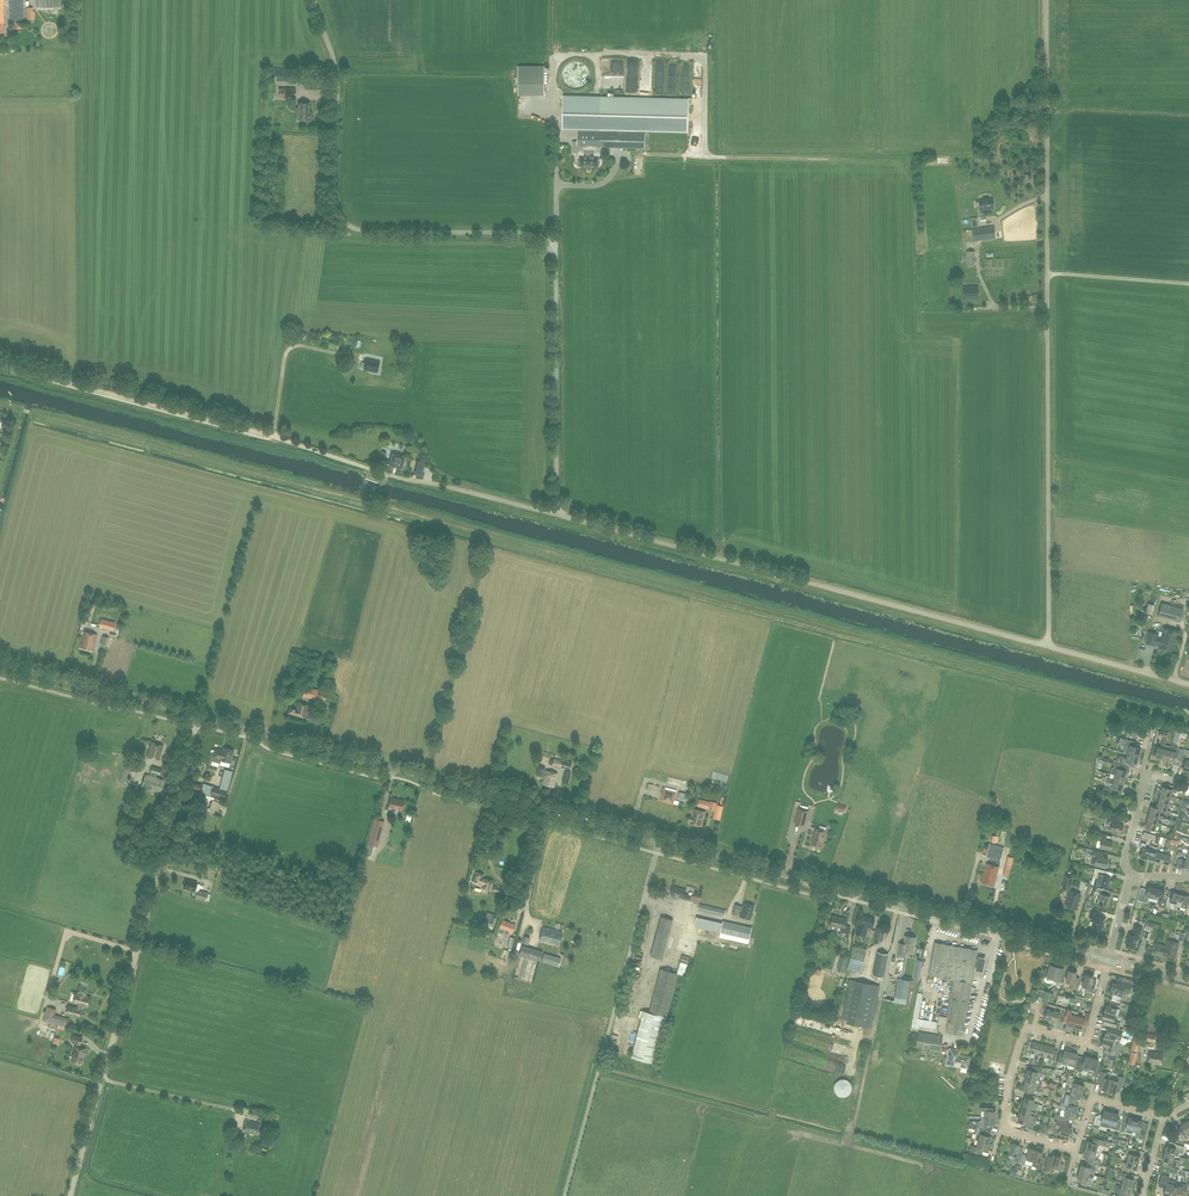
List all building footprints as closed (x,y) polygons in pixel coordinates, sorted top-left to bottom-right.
[(23,20),(23,0),(10,0),(10,20),(23,20)] [(37,8),(46,8),(46,12),(52,12),(52,8),(61,8),(61,0),(37,0),(37,8)] [(590,73),(589,70),(587,67),(585,64),(582,63),(578,62),(574,62),(571,62),(568,64),(565,67),(563,70),(562,73),(562,77),(563,80),(564,84),(567,86),(569,88),(573,89),(576,90),(580,89),(583,88),(586,86),(588,83),(589,80),(590,77),(590,73)] [(545,66),(518,66),(518,96),(545,96),(545,66)] [(277,69),(276,79),(291,79),(291,70),(277,69)] [(279,97),(290,97),(290,88),(279,88),(279,97)] [(645,133),(637,133),(637,131),(688,133),(689,100),(600,97),(563,96),(562,130),(578,130),(578,132),(590,132),(589,166),(598,167),(598,166),(599,166),(600,165),(600,162),(599,161),(598,161),(598,154),(601,154),(601,147),(645,149),(645,133)] [(304,120),(304,121),(311,122),(311,115),(309,115),(309,104),(299,104),(299,108),(300,108),(300,114),(297,114),(296,119),(304,120)] [(589,166),(590,132),(578,132),(577,154),(580,154),(580,161),(579,161),(578,162),(578,164),(579,165),(580,165),(580,166),(589,166)] [(994,208),(993,198),(979,200),(980,210),(994,208)] [(994,226),(972,229),(974,241),(995,238),(994,226)] [(967,265),(975,265),(974,251),(967,252),(967,265)] [(964,288),(964,298),(979,298),(979,287),(964,288)] [(362,363),(361,368),(364,369),(372,371),(372,373),(375,373),(376,372),(377,372),(378,367),(380,367),(380,364),(379,363),(379,362),(366,360),(365,363),(362,363)] [(381,459),(380,463),(387,465),(389,465),(402,469),(405,458),(392,455),(390,462),(388,461),(388,460),(381,459)] [(418,462),(415,474),(422,476),(425,463),(418,462)] [(1180,622),(1183,608),(1161,603),(1158,616),(1180,622)] [(101,619),(100,626),(114,630),(115,623),(101,619)] [(1158,635),(1148,632),(1146,644),(1156,646),(1156,645),(1159,646),(1159,648),(1172,651),(1177,631),(1164,627),(1161,636),(1158,636),(1158,635)] [(85,631),(80,647),(92,651),(97,635),(85,631)] [(324,702),(326,693),(311,688),(308,698),(324,702)] [(298,702),(296,710),(289,708),(288,713),(306,718),(309,705),(298,702)] [(1141,748),(1134,746),(1135,742),(1124,739),(1122,746),(1129,747),(1127,753),(1138,756),(1141,748)] [(151,742),(147,757),(160,760),(163,745),(151,742)] [(1161,742),(1160,747),(1153,746),(1151,754),(1155,755),(1154,757),(1161,758),(1163,748),(1164,748),(1165,744),(1165,743),(1161,742)] [(1171,746),(1167,760),(1174,762),(1177,752),(1178,748),(1174,747),(1175,743),(1172,742),(1171,746)] [(1163,748),(1161,758),(1167,760),(1171,746),(1165,744),(1164,748),(1163,748)] [(215,749),(213,757),(212,761),(220,763),(221,760),(230,763),(233,751),(224,748),(223,751),(215,749)] [(1126,759),(1121,758),(1117,756),(1116,762),(1120,763),(1129,766),(1130,762),(1136,764),(1138,756),(1127,753),(1126,759)] [(1186,756),(1187,754),(1183,753),(1181,761),(1184,763),(1183,770),(1188,771),(1188,756),(1186,756)] [(550,758),(549,764),(560,767),(562,760),(554,758),(554,759),(550,758)] [(125,761),(120,780),(127,782),(132,763),(125,761)] [(1115,763),(1113,771),(1112,770),(1111,774),(1115,775),(1125,777),(1126,770),(1123,769),(1124,765),(1115,763)] [(145,774),(141,788),(162,794),(166,780),(156,777),(157,774),(160,775),(162,769),(152,766),(149,775),(145,774)] [(545,776),(542,784),(554,787),(558,773),(546,770),(546,771),(544,770),(545,767),(539,766),(537,775),(542,777),(542,775),(545,776)] [(681,780),(684,771),(668,767),(665,777),(670,778),(671,777),(681,780)] [(226,791),(231,775),(224,773),(220,789),(226,791)] [(564,773),(562,782),(568,783),(570,775),(565,773),(564,773)] [(1114,778),(1110,777),(1106,776),(1106,779),(1123,784),(1125,777),(1115,775),(1114,778)] [(1106,779),(1105,782),(1105,783),(1105,784),(1109,785),(1110,785),(1111,784),(1112,784),(1111,787),(1109,787),(1108,791),(1116,793),(1117,789),(1121,790),(1123,784),(1106,779)] [(211,794),(224,798),(226,791),(213,787),(211,794)] [(1162,787),(1160,794),(1170,797),(1170,796),(1171,792),(1176,793),(1177,790),(1172,789),(1162,787)] [(664,789),(661,801),(673,804),(676,792),(664,789)] [(1170,797),(1160,794),(1158,801),(1168,804),(1168,803),(1169,799),(1174,800),(1175,797),(1170,796),(1170,797)] [(206,795),(205,798),(202,797),(200,806),(206,808),(209,799),(224,804),(225,801),(206,795)] [(405,801),(391,797),(388,807),(402,811),(405,801)] [(709,809),(711,802),(699,799),(697,806),(709,809)] [(709,809),(709,810),(715,811),(717,804),(717,805),(718,803),(711,801),(711,802),(709,809)] [(1172,807),(1173,804),(1168,803),(1168,804),(1158,801),(1156,808),(1166,811),(1167,810),(1168,806),(1172,807)] [(847,806),(838,803),(836,809),(845,812),(847,806)] [(713,818),(720,820),(723,806),(717,805),(717,804),(715,811),(713,818)] [(1171,811),(1167,810),(1166,811),(1156,808),(1151,806),(1149,813),(1159,816),(1159,815),(1160,811),(1170,814),(1171,811)] [(690,822),(689,823),(702,826),(705,812),(693,809),(691,816),(689,816),(687,817),(686,819),(688,821),(690,822)] [(799,809),(795,823),(805,826),(809,811),(799,809)] [(1090,809),(1089,817),(1099,819),(1100,812),(1090,809)] [(1163,816),(1159,815),(1159,816),(1149,813),(1147,820),(1157,823),(1157,822),(1158,818),(1163,820),(1163,816)] [(1121,833),(1123,824),(1116,823),(1117,819),(1109,817),(1107,823),(1111,825),(1110,830),(1121,833)] [(375,819),(369,844),(377,846),(383,821),(375,819)] [(1157,823),(1147,820),(1145,828),(1155,830),(1156,825),(1161,827),(1161,823),(1157,822),(1157,823)] [(816,829),(814,836),(815,836),(814,838),(812,844),(816,845),(815,845),(816,846),(819,847),(820,847),(820,846),(822,846),(826,831),(816,829)] [(1110,850),(1112,842),(1105,840),(1107,835),(1098,833),(1097,839),(1101,840),(1100,847),(1110,850)] [(990,843),(989,846),(986,855),(1001,859),(1004,848),(990,843)] [(1150,849),(1149,849),(1145,848),(1146,843),(1143,843),(1141,847),(1142,848),(1140,857),(1147,859),(1150,849)] [(1150,844),(1149,849),(1150,849),(1147,859),(1154,861),(1157,851),(1156,851),(1152,850),(1153,845),(1150,844)] [(1157,846),(1156,851),(1157,851),(1154,861),(1161,863),(1163,853),(1159,852),(1160,847),(1161,847),(1161,845),(1159,844),(1158,847),(1157,846)] [(1164,848),(1163,853),(1161,863),(1168,865),(1171,855),(1166,854),(1167,849),(1164,848)] [(1105,868),(1108,859),(1101,857),(1103,853),(1093,850),(1091,856),(1096,857),(1094,864),(1105,868)] [(1008,856),(1006,863),(1003,875),(1009,876),(1012,865),(1013,858),(1008,856)] [(1180,861),(1178,861),(1176,867),(1187,868),(1188,864),(1188,856),(1187,856),(1186,857),(1185,860),(1181,859),(1180,861)] [(987,863),(984,874),(990,876),(991,873),(996,875),(999,866),(987,863)] [(1096,885),(1100,885),(1107,887),(1109,877),(1103,875),(1104,870),(1095,868),(1092,878),(1097,879),(1096,885)] [(484,874),(476,872),(473,881),(475,882),(475,884),(477,884),(478,883),(483,884),(482,888),(489,890),(492,880),(485,878),(485,879),(483,878),(484,874)] [(990,876),(984,874),(981,882),(993,886),(996,875),(991,873),(990,876)] [(1070,887),(1073,877),(1066,875),(1063,885),(1070,887)] [(183,888),(195,891),(197,882),(185,879),(183,888)] [(1148,886),(1146,894),(1139,892),(1137,900),(1147,903),(1149,896),(1153,898),(1156,888),(1148,886)] [(686,890),(673,887),(671,895),(683,898),(683,899),(690,901),(691,895),(685,894),(686,890)] [(1106,890),(1097,888),(1096,893),(1100,894),(1098,903),(1107,905),(1109,896),(1104,895),(1106,890)] [(1164,890),(1156,888),(1153,898),(1158,899),(1157,901),(1159,902),(1158,906),(1164,908),(1165,906),(1166,901),(1161,899),(1164,890)] [(208,893),(198,890),(196,899),(206,901),(208,893)] [(1076,909),(1081,893),(1070,890),(1066,906),(1076,909)] [(1171,897),(1167,896),(1166,901),(1165,906),(1164,908),(1169,909),(1170,903),(1175,904),(1173,909),(1177,910),(1177,909),(1178,905),(1180,895),(1172,892),(1171,897)] [(1178,905),(1177,909),(1179,910),(1181,906),(1185,907),(1184,911),(1185,911),(1185,913),(1188,914),(1188,912),(1188,909),(1188,902),(1187,901),(1188,897),(1180,895),(1178,905)] [(739,916),(750,919),(755,906),(744,902),(742,906),(735,904),(732,914),(737,915),(739,909),(741,910),(739,916)] [(724,916),(726,910),(699,904),(697,910),(724,916)] [(1104,924),(1102,924),(1104,918),(1097,916),(1098,912),(1091,910),(1089,918),(1094,919),(1092,927),(1101,929),(1101,927),(1103,928),(1104,927),(1105,925),(1104,924)] [(856,924),(858,924),(855,934),(866,937),(868,927),(872,928),(875,919),(858,914),(856,924)] [(493,927),(497,918),(492,916),(490,920),(487,919),(485,924),(493,927)] [(833,916),(831,925),(842,928),(841,932),(849,933),(850,927),(846,926),(847,919),(833,916)] [(661,917),(651,955),(663,959),(673,920),(661,917)] [(722,924),(696,917),(694,926),(720,933),(719,937),(748,944),(752,928),(723,921),(722,924)] [(515,925),(502,920),(497,932),(507,936),(509,931),(512,932),(515,925)] [(1134,925),(1133,930),(1132,934),(1128,933),(1125,945),(1135,947),(1137,939),(1139,940),(1142,927),(1134,925)] [(563,932),(543,927),(539,940),(559,946),(563,932)] [(885,929),(877,927),(874,938),(882,940),(885,929)] [(523,940),(529,943),(532,936),(526,934),(523,940)] [(908,950),(913,951),(916,937),(905,935),(903,946),(899,945),(897,954),(907,956),(908,950)] [(1167,940),(1165,948),(1163,955),(1175,958),(1179,943),(1167,940)] [(1165,948),(1161,947),(1162,944),(1154,942),(1153,948),(1155,948),(1153,954),(1162,957),(1163,955),(1165,948)] [(930,975),(944,977),(953,979),(947,1014),(947,1016),(939,1015),(937,1030),(941,1030),(940,1035),(941,1030),(944,1031),(945,1031),(945,1032),(962,1035),(962,1034),(964,1035),(966,1026),(964,1025),(972,982),(971,982),(977,952),(936,944),(932,964),(930,975)] [(519,955),(540,961),(543,951),(522,945),(519,955)] [(867,949),(854,946),(848,968),(861,971),(867,949)] [(509,964),(512,952),(507,950),(503,963),(509,964)] [(878,952),(873,975),(883,977),(888,954),(878,952)] [(544,953),(542,961),(558,966),(561,958),(544,953)] [(982,957),(979,956),(976,970),(979,971),(983,972),(986,957),(982,957)] [(846,973),(850,959),(842,957),(839,971),(846,973)] [(681,962),(677,973),(686,976),(690,964),(681,962)] [(1047,977),(1047,979),(1048,980),(1050,981),(1052,980),(1052,979),(1054,979),(1054,981),(1060,982),(1063,969),(1050,965),(1047,977)] [(643,1011),(637,1036),(660,1042),(678,974),(661,969),(649,1012),(643,1011)] [(1076,972),(1069,970),(1066,981),(1070,982),(1068,987),(1076,989),(1078,981),(1074,980),(1076,972)] [(1091,984),(1093,977),(1085,975),(1082,986),(1086,987),(1085,991),(1093,993),(1095,985),(1091,984)] [(895,996),(907,999),(910,981),(898,979),(895,996)] [(1121,997),(1123,991),(1129,993),(1131,984),(1134,985),(1135,981),(1128,979),(1127,983),(1121,981),(1120,985),(1112,983),(1109,992),(1110,994),(1113,994),(1114,993),(1117,994),(1116,996),(1121,997)] [(879,986),(851,980),(843,1018),(871,1024),(879,986)] [(69,1006),(66,1014),(79,1017),(81,1009),(80,1009),(81,1005),(88,1006),(90,997),(85,996),(88,988),(80,986),(78,994),(75,993),(73,1002),(78,1004),(77,1008),(69,1006)] [(1037,997),(1044,999),(1046,992),(1039,990),(1037,997)] [(918,991),(915,1016),(921,1017),(923,992),(918,991)] [(1104,1012),(1114,1014),(1117,1005),(1120,1006),(1121,1002),(1112,1000),(1110,1006),(1106,1005),(1104,1012)] [(1055,1006),(1050,1005),(1044,1003),(1042,1010),(1046,1011),(1044,1018),(1051,1020),(1055,1006)] [(1055,1006),(1051,1020),(1058,1022),(1060,1015),(1063,1016),(1065,1009),(1055,1006)] [(43,1021),(66,1027),(68,1018),(54,1015),(56,1009),(47,1007),(43,1021)] [(1067,1007),(1064,1017),(1063,1022),(1067,1023),(1066,1025),(1074,1027),(1077,1016),(1072,1015),(1073,1011),(1072,1011),(1072,1009),(1067,1007)] [(1077,1016),(1074,1027),(1081,1029),(1083,1022),(1087,1023),(1090,1014),(1083,1012),(1082,1017),(1077,1016)] [(1114,1014),(1104,1012),(1102,1018),(1110,1020),(1109,1024),(1116,1026),(1115,1028),(1119,1029),(1120,1023),(1117,1022),(1119,1016),(1114,1014)] [(920,1025),(937,1027),(938,1020),(914,1016),(912,1029),(919,1030),(920,1025)] [(637,1034),(638,1024),(630,1023),(629,1027),(632,1027),(631,1033),(637,1034)] [(49,1028),(41,1025),(38,1034),(46,1037),(49,1028)] [(1119,1043),(1121,1036),(1122,1031),(1113,1029),(1112,1034),(1105,1032),(1103,1038),(1119,1043)] [(940,1035),(940,1036),(919,1032),(917,1046),(940,1050),(943,1036),(940,1036),(940,1035)] [(1147,1033),(1146,1041),(1154,1042),(1155,1034),(1147,1033)] [(79,1047),(80,1044),(81,1044),(82,1038),(73,1035),(71,1042),(77,1043),(76,1046),(71,1060),(76,1062),(76,1063),(79,1064),(80,1064),(80,1063),(81,1063),(85,1049),(79,1047)] [(660,1042),(637,1036),(631,1057),(654,1063),(660,1042)] [(1119,1043),(1103,1038),(1101,1045),(1108,1047),(1108,1049),(1110,1050),(1109,1054),(1118,1056),(1120,1050),(1117,1049),(1119,1043)] [(1134,1038),(1128,1066),(1136,1068),(1137,1064),(1135,1063),(1140,1040),(1134,1038)] [(1035,1061),(1040,1044),(1032,1042),(1029,1052),(1035,1054),(1033,1060),(1035,1061)] [(1040,1044),(1035,1061),(1038,1061),(1040,1055),(1044,1057),(1047,1046),(1040,1044)] [(1055,1048),(1047,1046),(1044,1057),(1049,1058),(1048,1064),(1050,1065),(1051,1061),(1055,1061),(1058,1051),(1054,1050),(1055,1048)] [(960,1051),(950,1049),(947,1064),(967,1067),(969,1057),(962,1056),(962,1057),(959,1056),(960,1051)] [(1068,1062),(1071,1052),(1064,1050),(1062,1057),(1058,1056),(1056,1065),(1060,1066),(1061,1060),(1068,1062)] [(1147,1063),(1161,1065),(1163,1053),(1149,1051),(1147,1063)] [(1071,1052),(1068,1062),(1067,1065),(1073,1067),(1073,1069),(1077,1070),(1079,1062),(1075,1061),(1077,1054),(1071,1052)] [(1079,1062),(1077,1070),(1077,1071),(1081,1072),(1082,1070),(1088,1072),(1089,1068),(1088,1068),(1091,1057),(1085,1056),(1083,1063),(1079,1062)] [(1098,1059),(1091,1057),(1088,1068),(1095,1070),(1094,1076),(1097,1077),(1099,1069),(1096,1068),(1098,1059)] [(1025,1073),(1024,1076),(1043,1081),(1043,1080),(1040,1080),(1040,1076),(1042,1068),(1034,1066),(1033,1069),(1032,1070),(1027,1069),(1026,1073),(1025,1073)] [(1107,1072),(1107,1073),(1100,1071),(1098,1081),(1102,1082),(1100,1087),(1099,1089),(1102,1090),(1102,1089),(1107,1090),(1112,1073),(1107,1072)] [(1112,1073),(1107,1090),(1113,1092),(1115,1093),(1116,1091),(1115,1091),(1117,1086),(1121,1087),(1123,1077),(1117,1075),(1117,1074),(1112,1073)] [(1043,1081),(1024,1076),(1024,1079),(1025,1079),(1024,1083),(1041,1087),(1043,1081)] [(1067,1077),(1065,1087),(1082,1092),(1084,1085),(1074,1082),(1075,1079),(1067,1077)] [(834,1085),(834,1088),(834,1091),(836,1093),(838,1095),(840,1097),(843,1097),(846,1097),(849,1095),(851,1093),(852,1091),(852,1088),(852,1085),(851,1082),(849,1080),(846,1079),(843,1079),(840,1079),(838,1080),(836,1082),(834,1085)] [(1041,1087),(1024,1083),(1022,1090),(1033,1092),(1032,1093),(1041,1095),(1042,1092),(1040,1091),(1041,1087)] [(1063,1091),(1062,1098),(1071,1100),(1072,1097),(1080,1099),(1082,1092),(1065,1087),(1064,1087),(1063,1091)] [(1022,1100),(1021,1103),(1037,1107),(1038,1104),(1033,1103),(1034,1100),(1025,1097),(1024,1100),(1022,1100)] [(1062,1098),(1060,1103),(1059,1108),(1066,1110),(1076,1113),(1078,1106),(1070,1104),(1071,1100),(1062,1098)] [(1037,1107),(1021,1103),(1020,1106),(1022,1106),(1021,1109),(1031,1112),(1032,1109),(1036,1110),(1037,1107)] [(993,1111),(994,1106),(981,1105),(980,1110),(985,1110),(984,1117),(995,1118),(995,1111),(993,1111)] [(1019,1112),(1018,1115),(1034,1119),(1035,1116),(1030,1115),(1031,1112),(1021,1109),(1021,1113),(1019,1112)] [(1076,1113),(1066,1110),(1064,1116),(1057,1115),(1056,1118),(1066,1121),(1067,1117),(1074,1119),(1076,1113)] [(1104,1110),(1102,1117),(1095,1115),(1093,1123),(1100,1125),(1100,1126),(1107,1128),(1107,1127),(1108,1123),(1111,1112),(1104,1110)] [(1111,1112),(1108,1123),(1107,1127),(1112,1128),(1115,1129),(1114,1129),(1119,1130),(1121,1122),(1117,1121),(1118,1114),(1111,1112)] [(1034,1119),(1018,1115),(1017,1118),(1019,1118),(1018,1122),(1028,1124),(1028,1121),(1033,1122),(1034,1119)] [(982,1118),(981,1122),(978,1122),(978,1127),(984,1128),(985,1129),(987,1124),(994,1124),(995,1118),(984,1117),(982,1118)] [(1132,1129),(1135,1119),(1129,1117),(1127,1124),(1122,1123),(1120,1131),(1125,1132),(1126,1127),(1132,1129)] [(1135,1119),(1132,1129),(1131,1133),(1135,1134),(1135,1135),(1136,1137),(1145,1139),(1147,1130),(1140,1128),(1142,1121),(1135,1119)] [(1070,1136),(1072,1128),(1065,1126),(1066,1122),(1057,1120),(1054,1128),(1060,1129),(1059,1133),(1070,1136)] [(245,1121),(243,1132),(258,1134),(260,1123),(245,1121)] [(975,1133),(976,1133),(975,1140),(978,1140),(978,1141),(989,1143),(990,1137),(983,1134),(984,1128),(978,1127),(977,1126),(975,1133)] [(231,1139),(238,1140),(239,1131),(233,1130),(231,1139)] [(1087,1141),(1085,1148),(1101,1152),(1102,1147),(1101,1147),(1102,1145),(1104,1146),(1106,1141),(1096,1139),(1090,1137),(1089,1141),(1087,1141)] [(989,1143),(978,1141),(977,1147),(971,1145),(970,1151),(981,1154),(983,1149),(987,1150),(989,1143)] [(1019,1163),(1023,1148),(1019,1147),(1019,1146),(1012,1143),(1011,1147),(1010,1146),(1009,1151),(1010,1151),(1009,1154),(1014,1156),(1013,1161),(1019,1163)] [(1174,1156),(1178,1157),(1180,1150),(1184,1151),(1185,1147),(1175,1144),(1174,1148),(1166,1146),(1164,1153),(1174,1156)] [(1128,1147),(1127,1150),(1126,1150),(1125,1154),(1127,1154),(1126,1155),(1128,1156),(1127,1160),(1138,1163),(1140,1156),(1132,1154),(1133,1149),(1128,1147)] [(1032,1166),(1036,1150),(1029,1148),(1027,1155),(1023,1154),(1020,1164),(1024,1165),(1026,1159),(1033,1161),(1031,1166),(1032,1166)] [(1101,1152),(1085,1148),(1083,1155),(1091,1157),(1090,1162),(1099,1164),(1100,1160),(1099,1159),(1101,1152)] [(1036,1150),(1032,1166),(1042,1169),(1045,1158),(1041,1156),(1043,1152),(1036,1150)] [(1174,1156),(1164,1153),(1163,1160),(1170,1162),(1169,1165),(1176,1167),(1177,1160),(1173,1159),(1174,1156)] [(1062,1163),(1059,1163),(1061,1157),(1053,1155),(1053,1157),(1049,1156),(1046,1169),(1053,1171),(1054,1167),(1058,1168),(1058,1169),(1058,1170),(1063,1171),(1064,1166),(1063,1164),(1062,1163)] [(1122,1165),(1123,1165),(1121,1170),(1127,1172),(1128,1167),(1137,1169),(1138,1163),(1127,1160),(1126,1163),(1122,1162),(1122,1165)] [(1096,1169),(1095,1168),(1096,1165),(1089,1163),(1088,1167),(1081,1165),(1079,1171),(1094,1175),(1096,1169)] [(1094,1175),(1079,1171),(1077,1178),(1085,1180),(1084,1183),(1090,1185),(1092,1179),(1093,1179),(1094,1175)] [(1123,1183),(1132,1186),(1134,1179),(1127,1177),(1128,1173),(1120,1171),(1118,1178),(1124,1179),(1123,1183)] [(1164,1176),(1161,1175),(1159,1184),(1166,1186),(1163,1194),(1169,1195),(1171,1195),(1174,1185),(1168,1183),(1169,1177),(1164,1176)] [(1171,1195),(1179,1195),(1181,1190),(1182,1190),(1182,1193),(1187,1195),(1187,1182),(1183,1181),(1181,1186),(1174,1185),(1171,1195)] [(1132,1186),(1123,1183),(1122,1186),(1116,1185),(1114,1192),(1122,1194),(1123,1190),(1130,1192),(1132,1186)]
